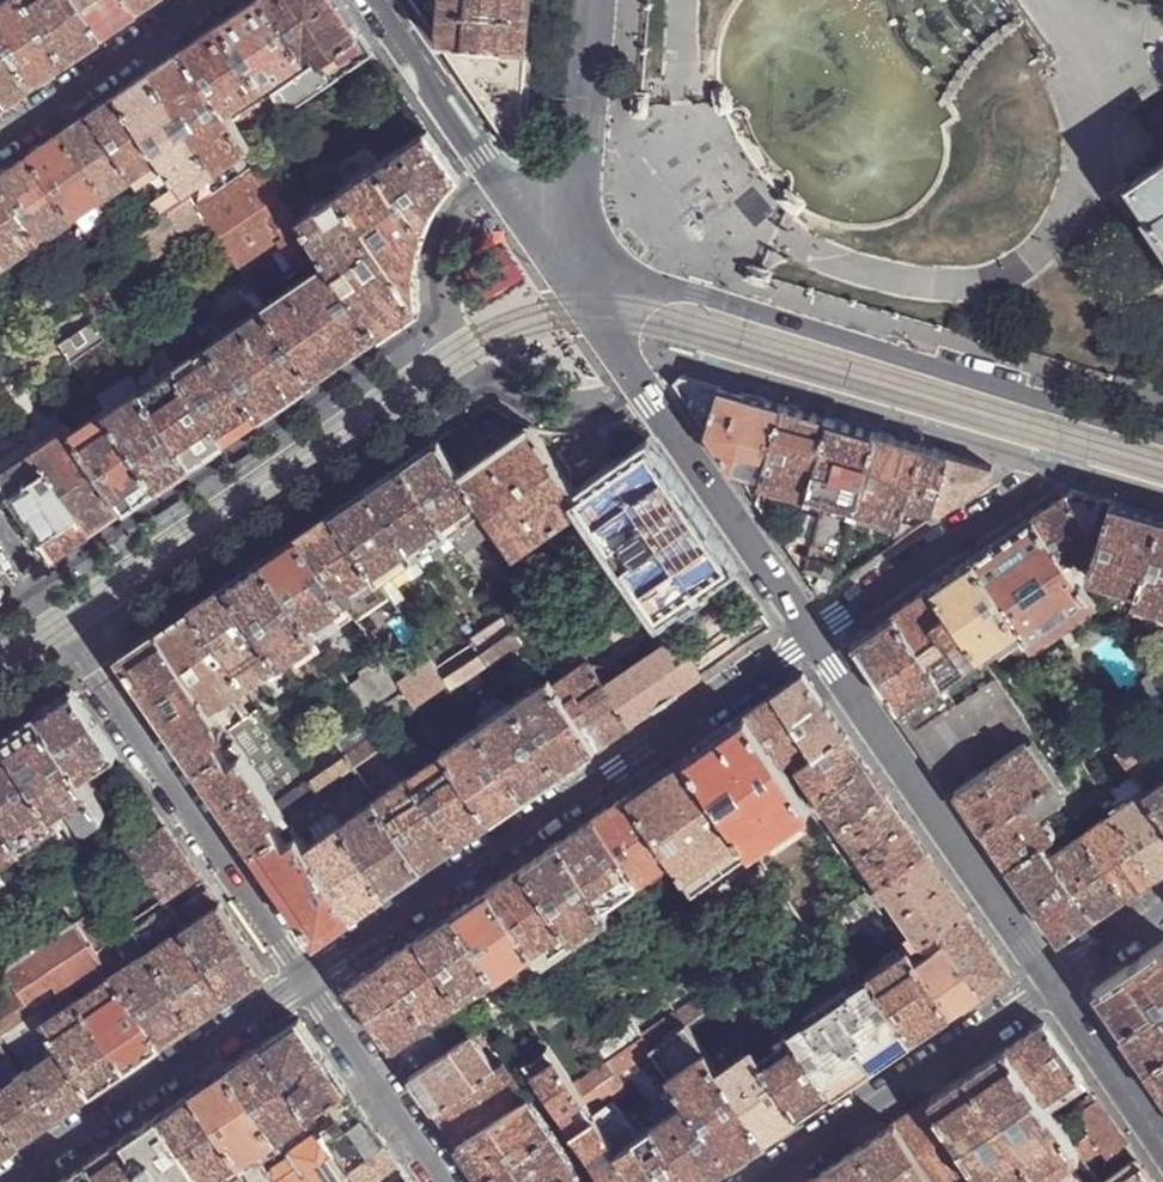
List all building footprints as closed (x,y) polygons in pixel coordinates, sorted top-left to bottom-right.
[(29,0),(7,0),(0,5),(0,32),(36,83),(54,70),(70,59),(29,0)] [(70,59),(91,45),(106,36),(81,0),(29,0),(70,59)] [(106,36),(123,24),(140,12),(131,0),(81,0),(106,36)] [(140,12),(149,6),(158,0),(131,0),(140,12)] [(225,20),(268,81),(307,55),(270,0),(255,0),(242,9),(225,20)] [(307,55),(316,48),(323,57),(363,32),(341,0),(270,0),(307,55)] [(532,0),(442,0),(439,38),(442,43),(528,49),(532,0)] [(198,39),(185,48),(228,109),(268,81),(225,20),(198,39)] [(1,107),(18,95),(36,83),(0,32),(0,105),(1,107)] [(323,57),(313,64),(327,84),(344,74),(358,64),(377,52),(370,43),(363,32),(323,57)] [(528,49),(442,43),(454,61),(509,142),(521,134),(528,57),(528,49)] [(161,63),(153,69),(218,165),(251,142),(242,131),(234,118),(228,109),(185,48),(161,63)] [(313,64),(274,91),(283,104),(289,112),(327,84),(313,64)] [(358,64),(344,74),(348,78),(352,79),(360,73),(361,68),(358,64)] [(130,85),(122,91),(165,155),(184,183),(186,187),(218,165),(153,69),(130,85)] [(719,114),(725,112),(733,110),(731,106),(734,106),(728,88),(726,88),(726,84),(717,86),(712,88),(713,92),(710,93),(713,101),(715,110),(718,110),(719,114)] [(104,103),(93,111),(136,174),(165,155),(122,91),(104,103)] [(274,91),(234,118),(242,131),(283,104),(274,91)] [(650,104),(651,96),(648,96),(649,92),(641,91),(637,91),(637,95),(634,95),(634,113),(636,113),(636,117),(647,118),(647,115),(649,115),(650,104)] [(65,130),(115,203),(142,184),(136,174),(93,111),(76,123),(65,130)] [(48,142),(32,152),(76,215),(95,202),(106,218),(119,209),(115,203),(65,130),(48,142)] [(395,152),(381,163),(427,230),(435,212),(447,191),(461,176),(430,130),(395,152)] [(386,140),(372,150),(381,163),(395,152),(386,140)] [(302,216),(251,142),(218,165),(186,187),(192,195),(209,220),(245,271),(269,254),(284,244),(309,227),(302,216)] [(0,174),(0,180),(41,239),(76,215),(32,152),(11,167),(0,174)] [(381,163),(341,190),(421,307),(421,306),(419,283),(421,253),(427,230),(381,163)] [(1139,179),(1137,177),(1131,182),(1136,190),(1138,189),(1154,213),(1149,216),(1154,223),(1156,222),(1162,232),(1162,163),(1139,179)] [(8,262),(41,239),(0,180),(0,251),(8,262)] [(184,183),(155,202),(157,204),(163,215),(192,195),(186,187),(184,183)] [(781,204),(788,209),(799,214),(803,210),(808,202),(805,201),(806,197),(791,186),(789,188),(786,185),(781,193),(778,199),(782,201),(781,204)] [(341,190),(302,216),(309,227),(326,251),(332,260),(381,334),(407,316),(421,307),(341,190)] [(163,215),(137,234),(152,256),(153,257),(209,220),(192,195),(163,215)] [(76,215),(41,239),(51,254),(85,230),(76,215)] [(326,251),(309,227),(284,244),(301,268),(304,266),(326,251)] [(326,251),(304,266),(308,267),(314,272),(332,260),(326,251)] [(283,274),(269,254),(245,271),(258,290),(283,274)] [(381,334),(332,260),(314,272),(267,304),(318,377),(351,354),(381,334)] [(0,268),(0,291),(19,278),(8,262),(0,268)] [(772,286),(773,283),(773,275),(769,273),(769,271),(761,269),(752,267),(752,269),(748,267),(746,279),(750,280),(750,283),(766,287),(767,285),(772,286)] [(260,294),(253,299),(260,309),(267,304),(260,294)] [(201,298),(187,308),(189,308),(203,330),(214,322),(218,320),(218,313),(208,298),(201,298)] [(222,334),(211,342),(262,415),(275,407),(318,377),(267,304),(260,309),(222,334)] [(67,320),(53,328),(62,342),(97,320),(91,311),(87,306),(77,313),(74,316),(70,319),(67,320)] [(97,320),(62,342),(69,353),(74,360),(108,337),(97,320)] [(214,322),(203,330),(211,342),(222,334),(214,322)] [(62,342),(29,365),(36,376),(69,353),(62,342)] [(211,342),(177,365),(228,438),(248,425),(262,415),(211,342)] [(164,346),(152,354),(166,372),(177,365),(164,346)] [(166,372),(144,387),(194,461),(216,446),(228,438),(177,365),(166,372)] [(134,373),(100,396),(108,408),(110,411),(144,387),(134,373)] [(708,430),(719,385),(680,373),(675,382),(708,430)] [(734,468),(764,476),(783,404),(743,392),(719,385),(708,430),(725,455),(734,468)] [(144,387),(110,411),(161,484),(182,470),(194,461),(144,387)] [(763,483),(808,496),(830,417),(809,411),(783,404),(764,476),(763,483)] [(108,408),(73,431),(126,508),(149,492),(161,484),(110,411),(108,408)] [(838,560),(854,507),(876,431),(852,424),(830,417),(808,496),(823,500),(820,513),(808,553),(795,550),(792,552),(821,594),(829,589),(836,584),(833,580),(838,560)] [(527,422),(503,439),(482,455),(458,471),(495,526),(514,553),(584,506),(577,494),(529,423),(527,422)] [(71,427),(36,451),(92,531),(115,516),(126,508),(73,431),(71,427)] [(854,507),(900,521),(906,501),(922,444),(894,436),(876,431),(854,507)] [(481,453),(482,455),(503,439),(502,437),(489,432),(479,439),(481,453)] [(401,464),(448,533),(460,551),(495,526),(458,471),(436,440),(416,454),(401,464)] [(933,510),(948,452),(938,449),(922,444),(906,501),(933,510)] [(648,446),(577,494),(584,506),(599,526),(612,545),(621,538),(634,557),(625,564),(659,614),(664,611),(730,565),(694,513),(648,446)] [(0,475),(0,476),(55,556),(79,540),(92,531),(36,451),(0,475)] [(948,452),(933,510),(931,518),(966,494),(991,477),(992,465),(948,452)] [(383,477),(366,488),(413,556),(448,533),(401,464),(383,477)] [(771,501),(804,511),(804,508),(808,496),(763,483),(759,498),(771,501)] [(348,500),(331,512),(378,580),(413,556),(366,488),(348,500)] [(1093,539),(1099,541),(1113,499),(1073,488),(1066,493),(1094,535),(1093,539)] [(1045,507),(1031,517),(1062,562),(1090,543),(1093,541),(1093,539),(1094,535),(1066,493),(1045,507)] [(808,496),(804,508),(820,513),(823,500),(808,496)] [(758,502),(775,528),(785,522),(771,501),(759,498),(758,502)] [(1088,572),(1138,587),(1162,514),(1136,506),(1113,499),(1099,541),(1088,572)] [(311,525),(296,536),(343,605),(378,580),(331,512),(311,525)] [(1162,606),(1162,514),(1138,587),(1135,597),(1162,606)] [(994,543),(972,558),(1022,629),(1033,646),(1096,603),(1083,589),(1073,578),(1062,562),(1031,517),(994,543)] [(273,551),(262,559),(308,628),(322,619),(343,605),(296,536),(273,551)] [(1079,576),(1088,572),(1099,541),(1093,539),(1093,541),(1090,543),(1079,576)] [(949,574),(932,585),(982,657),(1022,629),(972,558),(949,574)] [(242,573),(226,583),(281,663),(290,656),(316,639),(308,628),(262,559),(242,573)] [(836,584),(854,572),(838,560),(833,580),(836,584)] [(1088,572),(1079,576),(1073,578),(1083,589),(1088,572)] [(204,598),(192,606),(246,686),(256,679),(270,669),(281,663),(226,583),(204,598)] [(535,584),(500,608),(504,614),(512,626),(547,602),(535,584)] [(892,612),(942,684),(956,704),(995,677),(982,657),(932,585),(906,603),(892,612)] [(704,670),(765,624),(741,592),(679,638),(704,670)] [(547,602),(512,626),(515,630),(523,641),(558,617),(547,602)] [(343,605),(322,619),(330,631),(352,617),(343,605)] [(173,619),(157,630),(226,730),(233,741),(240,751),(248,764),(265,753),(287,785),(271,796),(282,812),(285,817),(319,793),(318,790),(310,779),(260,706),(249,714),(235,693),(246,686),(192,606),(173,619)] [(899,707),(902,712),(942,684),(892,612),(852,640),(899,707)] [(504,614),(469,638),(472,642),(479,653),(515,630),(512,626),(504,614)] [(121,655),(197,765),(223,748),(215,737),(226,730),(157,630),(135,645),(121,655)] [(515,630),(479,653),(488,665),(523,641),(515,630)] [(631,665),(608,680),(604,683),(631,724),(671,696),(701,676),(673,636),(645,655),(631,665)] [(316,639),(290,656),(300,671),(326,653),(316,639)] [(472,642),(437,666),(445,677),(479,653),(472,642)] [(627,659),(631,665),(645,655),(641,650),(636,654),(627,659)] [(479,653),(445,677),(450,684),(452,688),(488,665),(479,653)] [(432,659),(397,682),(404,692),(411,703),(415,708),(450,684),(445,677),(437,666),(432,659)] [(588,662),(553,686),(595,748),(618,732),(631,724),(604,683),(591,665),(588,662)] [(593,663),(591,665),(604,683),(608,680),(597,663),(593,663)] [(270,669),(256,679),(269,696),(282,687),(270,669)] [(783,688),(775,694),(816,754),(846,734),(804,674),(783,688)] [(956,704),(995,762),(1028,739),(1035,734),(995,677),(956,704)] [(548,678),(513,702),(561,771),(583,756),(595,748),(553,686),(548,678)] [(397,682),(362,705),(369,716),(404,692),(397,682)] [(450,684),(415,708),(422,719),(457,695),(452,688),(450,684)] [(902,712),(956,789),(995,762),(956,704),(942,684),(902,712)] [(54,700),(36,713),(81,780),(118,755),(72,688),(54,700)] [(404,692),(369,716),(377,727),(382,723),(411,703),(404,692)] [(757,705),(745,714),(779,763),(791,756),(798,765),(816,754),(775,694),(757,705)] [(513,702),(478,726),(526,795),(551,778),(561,771),(513,702)] [(15,727),(1,737),(51,811),(62,804),(71,805),(82,822),(88,822),(104,812),(93,797),(81,780),(36,713),(15,727)] [(708,739),(686,754),(752,847),(810,808),(779,763),(745,714),(708,739)] [(1162,739),(1162,718),(1153,725),(1162,739)] [(382,723),(377,727),(379,731),(382,735),(387,731),(382,723)] [(1146,789),(1162,813),(1162,739),(1153,725),(1131,739),(1118,749),(1146,789)] [(478,726),(443,749),(444,751),(490,819),(517,801),(526,795),(478,726)] [(379,731),(345,755),(353,766),(387,743),(382,735),(379,731)] [(816,754),(798,765),(818,795),(866,764),(853,744),(846,734),(816,754)] [(22,846),(59,821),(51,811),(1,737),(0,737),(0,813),(22,846)] [(974,815),(983,829),(1054,779),(1028,739),(995,762),(956,789),(974,815)] [(233,741),(223,748),(230,758),(240,751),(233,741)] [(387,743),(353,766),(357,773),(392,750),(387,743)] [(223,748),(197,765),(208,781),(240,829),(254,849),(279,831),(272,819),(282,812),(271,796),(248,764),(240,751),(230,758),(223,748)] [(444,751),(409,774),(456,843),(482,825),(490,819),(444,751)] [(654,776),(629,793),(671,856),(681,870),(693,887),(752,847),(686,754),(654,776)] [(345,755),(310,779),(318,790),(353,766),(345,755)] [(866,764),(818,795),(823,802),(839,825),(886,792),(874,775),(866,764)] [(353,766),(318,790),(319,793),(331,810),(366,786),(357,773),(353,766)] [(129,772),(93,797),(104,812),(104,813),(141,789),(129,772)] [(409,774),(375,799),(422,867),(446,850),(456,843),(409,774)] [(1008,865),(1042,842),(1051,836),(1052,835),(1038,815),(1066,796),(1054,779),(983,829),(999,851),(1008,865)] [(1146,789),(1114,811),(1157,873),(1162,869),(1162,813),(1146,789)] [(1087,812),(1106,800),(1099,790),(1087,798),(1084,805),(1087,812)] [(886,792),(839,825),(858,854),(907,822),(894,803),(886,792)] [(319,793),(285,817),(290,824),(297,834),(331,810),(319,793)] [(607,808),(594,817),(637,880),(671,856),(629,793),(607,808)] [(375,799),(339,823),(387,891),(411,874),(422,867),(375,799)] [(1146,881),(1157,873),(1114,811),(1083,832),(1126,894),(1146,881)] [(285,817),(282,812),(272,819),(279,831),(290,824),(285,817)] [(22,846),(0,813),(0,861),(22,846)] [(575,830),(559,841),(602,904),(637,880),(594,817),(575,830)] [(817,819),(805,826),(817,845),(830,837),(827,832),(817,819)] [(907,822),(858,854),(879,884),(927,852),(907,822)] [(339,823),(305,846),(352,914),(376,898),(387,891),(339,823)] [(166,825),(129,850),(153,884),(163,899),(200,873),(177,841),(166,825)] [(279,831),(254,849),(316,939),(341,922),(352,914),(305,846),(297,835),(286,842),(279,831)] [(1110,904),(1126,894),(1083,832),(1060,848),(1051,854),(1094,916),(1110,904)] [(538,855),(523,866),(572,936),(607,912),(602,904),(559,841),(538,855)] [(1060,939),(1094,916),(1051,854),(1042,842),(1008,865),(1039,909),(1060,939)] [(877,893),(882,889),(900,914),(947,881),(937,867),(927,852),(879,884),(873,888),(877,893)] [(671,856),(637,880),(647,894),(681,870),(671,856)] [(502,880),(489,889),(532,952),(538,959),(572,936),(523,866),(502,880)] [(205,881),(186,894),(191,901),(209,888),(205,881)] [(947,881),(900,914),(919,943),(936,931),(968,911),(956,894),(947,881)] [(153,884),(119,908),(128,922),(163,899),(153,884)] [(185,905),(195,920),(183,928),(231,997),(248,985),(268,972),(209,888),(191,901),(185,905)] [(468,903),(455,913),(497,975),(498,976),(532,952),(489,889),(468,903)] [(168,907),(133,930),(148,951),(183,928),(168,907)] [(968,911),(936,931),(979,994),(1011,973),(989,942),(968,911)] [(89,912),(76,922),(91,944),(104,935),(89,912)] [(431,929),(420,936),(463,999),(497,975),(455,913),(431,929)] [(91,944),(76,922),(49,940),(40,937),(32,943),(32,951),(5,970),(18,987),(26,999),(44,988),(51,997),(69,986),(103,962),(97,953),(91,944)] [(183,928),(148,951),(196,1021),(218,1006),(231,997),(183,928)] [(926,954),(915,962),(950,1014),(969,1001),(979,994),(936,931),(919,943),(926,954)] [(398,951),(385,960),(427,1021),(427,1023),(463,999),(420,936),(398,951)] [(1123,1030),(1162,1002),(1162,941),(1094,988),(1114,1017),(1123,1030)] [(906,949),(868,977),(911,1041),(936,1023),(950,1014),(915,962),(906,949)] [(148,951),(113,976),(161,1045),(168,1040),(191,1024),(196,1021),(148,951)] [(532,952),(498,976),(512,996),(546,972),(538,959),(532,952)] [(362,976),(348,986),(411,1075),(446,1052),(441,1043),(427,1023),(427,1021),(385,960),(362,976)] [(69,986),(77,999),(113,976),(103,962),(69,986)] [(859,964),(837,979),(782,1017),(789,1026),(834,1092),(879,1063),(911,1041),(868,977),(859,964)] [(113,976),(77,999),(126,1069),(140,1059),(161,1045),(113,976)] [(35,1013),(43,1023),(77,999),(69,986),(51,997),(32,1009),(35,1013)] [(0,999),(0,1029),(3,1034),(35,1013),(32,1009),(26,999),(18,987),(0,999)] [(710,987),(675,1011),(677,1014),(685,1026),(720,1001),(714,993),(710,987)] [(77,999),(43,1023),(60,1048),(91,1093),(103,1085),(126,1069),(77,999)] [(1147,1064),(1162,1053),(1162,1002),(1123,1030),(1136,1049),(1147,1064)] [(677,1014),(642,1038),(650,1049),(685,1026),(677,1014)] [(476,1019),(441,1043),(446,1052),(472,1035),(482,1028),(476,1019)] [(291,1025),(264,1044),(310,1111),(346,1087),(299,1020),(291,1025)] [(1030,1032),(1005,1049),(1048,1110),(1087,1084),(1044,1022),(1030,1032)] [(632,1024),(598,1047),(607,1060),(641,1037),(632,1024)] [(651,1051),(678,1091),(686,1102),(729,1164),(749,1150),(764,1141),(717,1072),(685,1026),(650,1049),(651,1051)] [(789,1026),(782,1032),(786,1038),(758,1057),(798,1117),(819,1103),(834,1092),(789,1026)] [(446,1052),(411,1075),(425,1096),(435,1110),(495,1068),(472,1035),(446,1052)] [(540,1037),(518,1052),(525,1061),(546,1047),(540,1037)] [(641,1037),(607,1060),(615,1073),(616,1074),(651,1051),(650,1049),(642,1038),(641,1037)] [(322,1129),(310,1111),(264,1044),(255,1049),(229,1068),(276,1137),(288,1153),(322,1129)] [(20,1075),(0,1047),(0,1111),(21,1141),(61,1114),(91,1093),(60,1048),(20,1075)] [(525,1061),(543,1088),(567,1123),(608,1181),(639,1181),(616,1149),(587,1107),(581,1097),(572,1085),(546,1047),(525,1061)] [(752,1047),(717,1072),(764,1141),(783,1127),(798,1117),(758,1057),(752,1047)] [(930,1100),(975,1165),(983,1178),(985,1181),(1037,1181),(1078,1154),(1069,1140),(1048,1110),(1005,1049),(995,1056),(952,1086),(930,1100)] [(1147,1064),(1162,1087),(1162,1053),(1147,1064)] [(607,1060),(572,1085),(581,1097),(615,1073),(607,1060)] [(495,1068),(435,1110),(448,1129),(459,1144),(528,1098),(504,1062),(495,1068)] [(206,1083),(194,1091),(242,1160),(257,1149),(276,1137),(229,1068),(224,1071),(206,1083)] [(581,1097),(587,1107),(616,1149),(639,1181),(690,1181),(652,1125),(636,1136),(611,1099),(626,1089),(616,1074),(615,1073),(581,1097)] [(288,1153),(290,1157),(308,1181),(382,1181),(403,1167),(374,1126),(346,1087),(310,1111),(322,1129),(288,1153)] [(242,1160),(194,1091),(169,1108),(158,1116),(204,1181),(257,1181),(242,1160)] [(678,1091),(644,1114),(652,1125),(686,1102),(678,1091)] [(1086,1128),(1069,1140),(1078,1154),(1083,1160),(1097,1150),(1100,1149),(1106,1157),(1127,1143),(1095,1094),(1073,1109),(1086,1128)] [(528,1098),(459,1144),(470,1161),(482,1178),(552,1132),(528,1098)] [(893,1125),(931,1181),(946,1181),(975,1165),(930,1100),(907,1116),(893,1125)] [(652,1125),(690,1181),(702,1181),(715,1173),(729,1164),(686,1102),(652,1125)] [(9,1150),(21,1141),(0,1111),(0,1156),(9,1150)] [(124,1139),(153,1181),(204,1181),(158,1116),(137,1130),(124,1139)] [(857,1150),(879,1181),(931,1181),(893,1125),(872,1140),(857,1150)] [(482,1178),(485,1181),(553,1181),(576,1167),(552,1132),(482,1178)] [(89,1163),(101,1181),(153,1181),(124,1139),(102,1154),(89,1163)] [(242,1160),(257,1181),(258,1181),(272,1171),(271,1169),(257,1149),(242,1160)] [(822,1173),(828,1181),(879,1181),(857,1150),(834,1165),(822,1173)] [(1083,1160),(1089,1168),(1103,1158),(1097,1150),(1083,1160)] [(1112,1169),(1103,1158),(1089,1168),(1098,1181),(1102,1181),(1138,1158),(1135,1154),(1112,1169)] [(258,1181),(308,1181),(290,1157),(271,1169),(272,1171),(258,1181)] [(1102,1181),(1154,1181),(1146,1170),(1138,1158),(1102,1181)] [(62,1181),(101,1181),(89,1163),(62,1181)] [(403,1167),(382,1181),(413,1181),(403,1167)] [(553,1181),(586,1181),(576,1167),(553,1181)] [(822,1173),(810,1181),(828,1181),(822,1173)]
